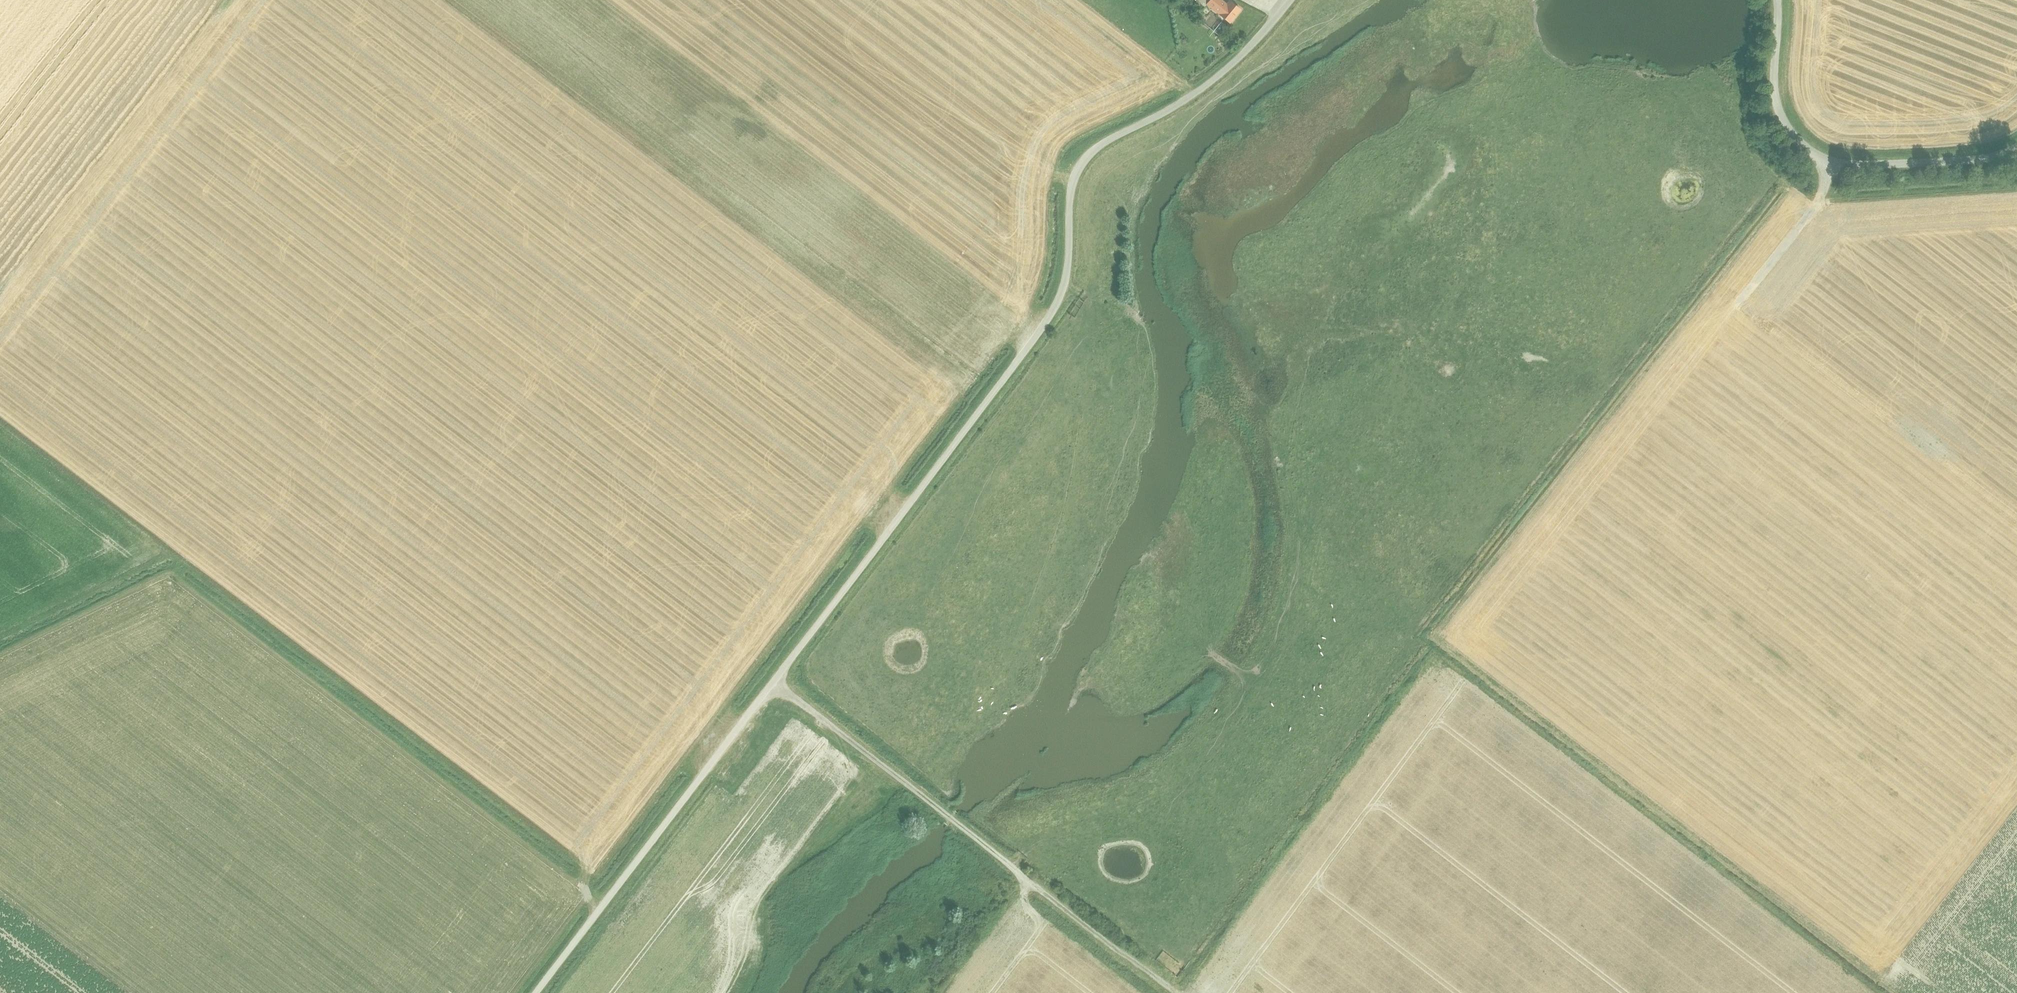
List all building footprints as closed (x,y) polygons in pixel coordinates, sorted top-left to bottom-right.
[(1205,7),(1208,4),(1230,22),(1241,10),(1231,1),(1227,7),(1219,0),(1197,0),(1205,7)]
